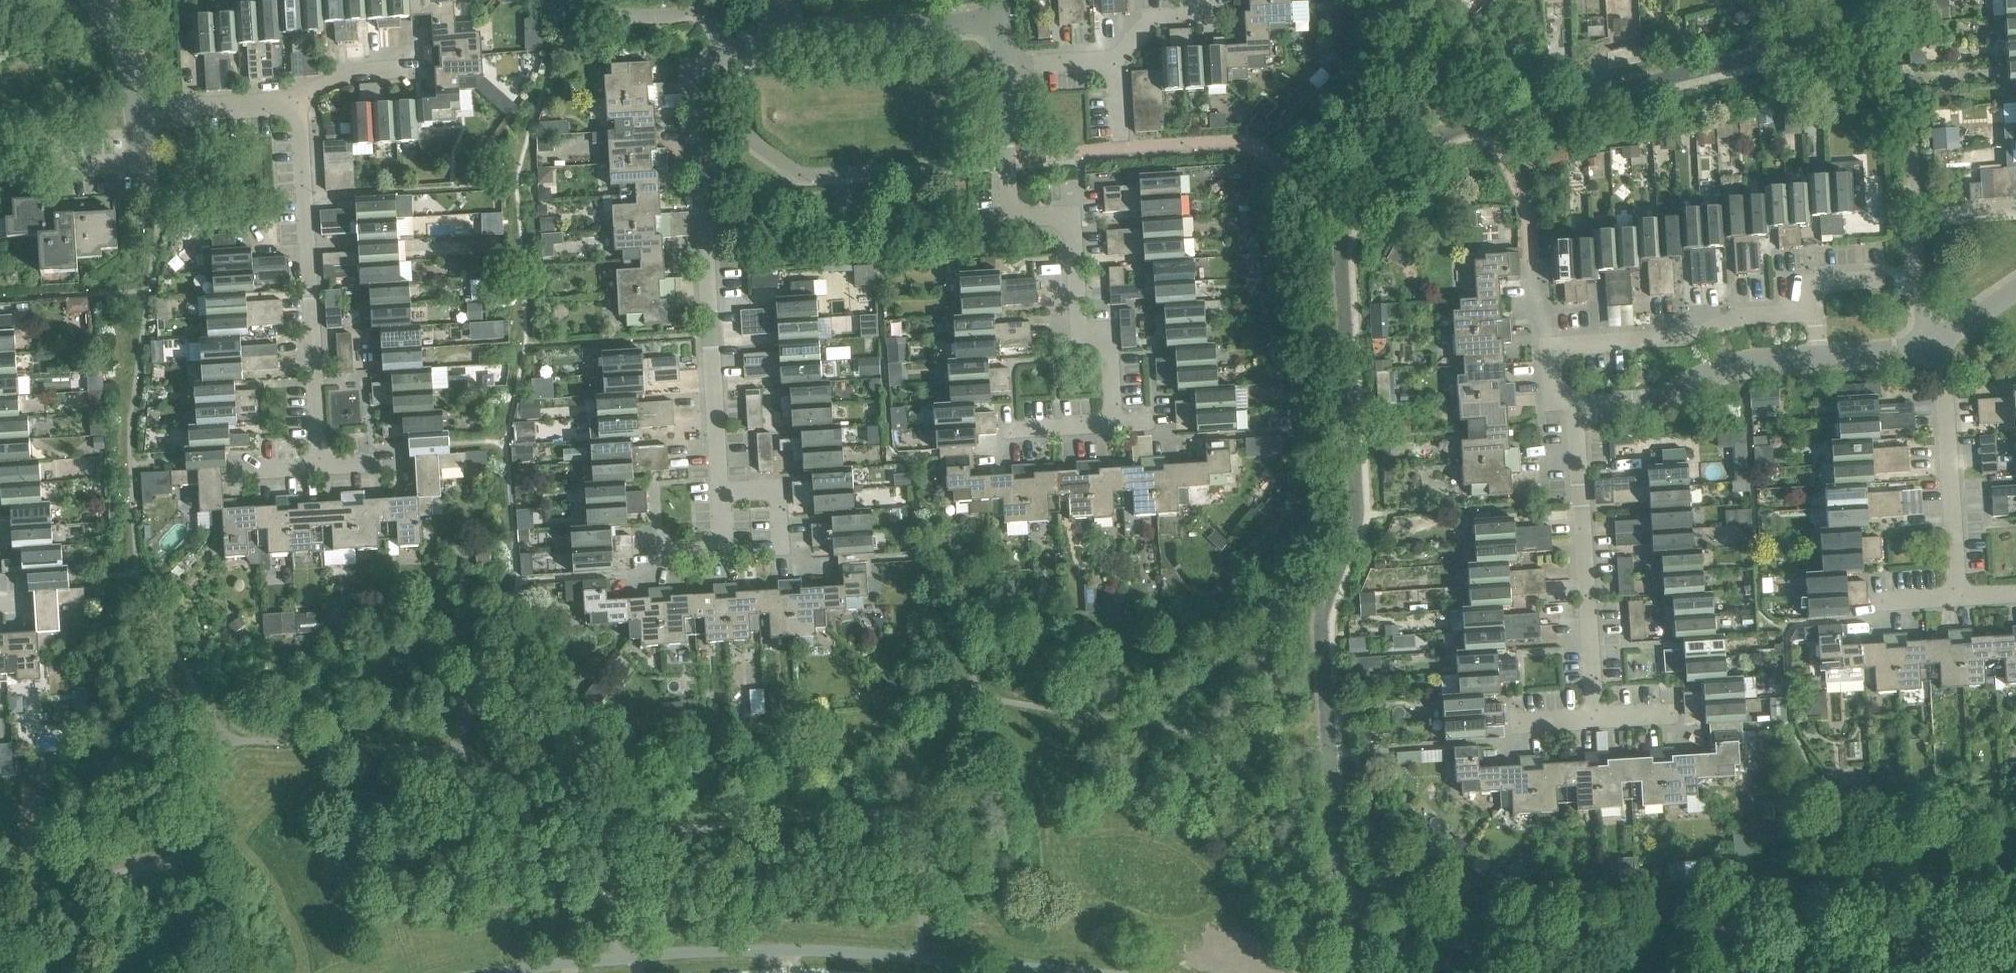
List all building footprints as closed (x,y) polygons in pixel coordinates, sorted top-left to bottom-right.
[(303,53),(300,0),(277,0),(278,3),(280,34),(281,34),(291,33),(292,53),(303,53)] [(324,22),(323,22),(322,0),(300,0),(303,53),(314,52),(313,32),(325,31),(324,22)] [(346,42),(343,0),(322,0),(323,22),(324,22),(334,22),(335,42),(346,42)] [(367,20),(365,0),(343,0),(346,42),(357,41),(356,21),(367,20)] [(389,28),(387,0),(365,0),(367,20),(377,19),(378,29),(389,28)] [(409,17),(408,0),(387,0),(389,28),(400,28),(399,18),(409,17)] [(431,26),(456,24),(456,23),(455,2),(450,2),(449,0),(408,0),(409,17),(431,16),(431,26)] [(1071,25),(1069,0),(1057,0),(1059,25),(1071,25)] [(1071,25),(1083,24),(1082,0),(1069,0),(1071,25)] [(1114,14),(1113,0),(1101,0),(1102,15),(1114,14)] [(1114,14),(1126,13),(1125,0),(1113,0),(1114,14)] [(2004,16),(2015,16),(2015,0),(2003,0),(2004,16)] [(1243,15),(1245,37),(1268,35),(1268,36),(1285,35),(1284,24),(1292,23),(1290,1),(1234,4),(1234,16),(1243,15)] [(281,42),(281,34),(280,34),(278,3),(256,4),(261,79),(273,79),(271,47),(269,47),(269,43),(281,42)] [(249,80),(261,79),(256,4),(233,6),(234,14),(235,14),(237,45),(238,45),(248,44),(248,48),(247,49),(249,80)] [(1741,10),(1733,18),(1742,26),(1750,18),(1741,10)] [(239,53),(238,45),(237,45),(235,14),(234,14),(214,15),(218,91),(231,90),(229,58),(227,58),(227,54),(239,53)] [(206,91),(218,91),(214,15),(191,17),(192,31),(193,52),(193,56),(205,55),(206,60),(204,60),(206,91)] [(2005,38),(2015,37),(2015,16),(2004,16),(2005,38)] [(1626,19),(1612,20),(1612,33),(1627,33),(1626,19)] [(424,47),(424,59),(482,55),(481,33),(474,33),(473,22),(456,23),(456,24),(431,26),(433,47),(424,47)] [(1048,25),(1037,26),(1038,39),(1049,38),(1048,25)] [(1159,70),(1160,83),(1160,91),(1161,91),(1183,90),(1179,29),(1168,30),(1170,50),(1158,51),(1159,70)] [(1191,29),(1179,29),(1183,90),(1204,88),(1202,49),(1192,49),(1191,29)] [(192,31),(176,32),(177,53),(193,52),(192,31)] [(1245,46),(1225,47),(1224,47),(1225,70),(1226,70),(1264,68),(1264,57),(1269,57),(1268,36),(1268,35),(1245,37),(1245,46)] [(2007,60),(2015,59),(2015,37),(2005,38),(2007,60)] [(1213,48),(1202,49),(1204,88),(1227,87),(1226,70),(1225,70),(1224,47),(1225,47),(1224,38),(1212,39),(1213,48)] [(630,49),(630,53),(631,57),(640,57),(640,52),(640,48),(630,49)] [(1911,48),(1908,48),(1908,66),(1926,65),(1926,62),(1924,58),(1923,55),(1920,53),(1917,50),(1914,49),(1911,48)] [(434,70),(436,91),(460,89),(460,91),(477,89),(476,78),(484,78),(482,55),(424,59),(425,71),(434,70)] [(2015,82),(2015,59),(2007,60),(2008,82),(2015,82)] [(604,77),(605,99),(661,96),(661,84),(652,85),(650,63),(611,66),(611,76),(604,77)] [(1130,72),(1131,84),(1160,83),(1159,70),(1130,72)] [(1131,84),(1132,96),(1161,95),(1161,91),(1160,91),(1160,83),(1131,84)] [(349,106),(351,140),(352,146),(374,144),(370,84),(359,85),(360,105),(349,106)] [(381,84),(370,84),(374,144),(396,143),(393,103),(383,104),(381,84)] [(436,101),(416,102),(415,102),(416,125),(417,125),(456,123),(455,112),(461,111),(460,91),(460,89),(436,91),(436,101)] [(404,103),(393,103),(396,143),(418,142),(417,125),(416,125),(415,102),(416,102),(415,92),(403,93),(404,103)] [(1132,96),(1133,108),(1162,107),(1161,95),(1132,96)] [(614,121),(615,131),(654,129),(653,108),(662,108),(661,96),(605,99),(606,122),(614,121)] [(507,98),(498,108),(509,118),(518,108),(507,98)] [(1263,98),(1254,108),(1265,118),(1274,109),(1263,98)] [(1133,108),(1133,120),(1163,119),(1162,107),(1133,108)] [(1784,132),(1801,131),(1799,107),(1782,108),(1784,132)] [(1771,110),(1757,111),(1758,125),(1772,124),(1771,110)] [(1255,115),(1249,124),(1264,132),(1268,125),(1255,115)] [(1163,119),(1133,120),(1134,133),(1163,131),(1163,119)] [(327,136),(326,136),(326,142),(336,141),(335,127),(326,128),(327,136)] [(608,142),(609,164),(665,161),(665,149),(656,149),(654,129),(615,131),(591,133),(592,143),(608,142)] [(1932,130),(1931,130),(1932,151),(1946,150),(1944,129),(1936,129),(1932,130)] [(1714,131),(1696,132),(1697,146),(1715,145),(1714,131)] [(550,139),(537,139),(537,152),(550,152),(550,139)] [(1673,139),(1659,140),(1659,150),(1674,149),(1673,139)] [(323,142),(323,154),(352,153),(352,146),(351,140),(336,141),(326,142),(323,142)] [(1630,147),(1622,147),(1622,159),(1630,158),(1630,147)] [(1638,147),(1630,147),(1630,158),(1638,158),(1638,147)] [(1565,148),(1545,152),(1548,165),(1568,161),(1565,148)] [(323,154),(324,166),(353,165),(352,153),(323,154)] [(1598,158),(1589,159),(1589,167),(1598,167),(1598,158)] [(618,186),(619,196),(658,194),(657,173),(666,173),(665,161),(609,164),(610,187),(618,186)] [(1828,176),(1827,176),(1831,236),(1842,235),(1841,215),(1852,214),(1852,212),(1864,211),(1861,162),(1828,164),(1828,176)] [(324,166),(325,178),(354,177),(353,165),(324,166)] [(2003,169),(2005,198),(2015,197),(2015,186),(2015,168),(2003,169)] [(2003,169),(1991,170),(1993,199),(2005,198),(2003,169)] [(1993,199),(1991,170),(1979,170),(1981,200),(1993,199)] [(1103,188),(1104,201),(1179,196),(1178,173),(1138,175),(1139,188),(1135,188),(1135,186),(1103,188)] [(1805,177),(1806,185),(1807,185),(1809,217),(1810,217),(1819,216),(1820,236),(1831,236),(1827,176),(1805,177)] [(354,177),(325,178),(325,191),(354,189),(354,177)] [(1968,184),(1969,200),(1980,200),(1979,183),(1968,184)] [(1807,185),(1806,185),(1785,187),(1789,247),(1800,246),(1798,226),(1810,225),(1810,217),(1809,217),(1807,185)] [(1762,188),(1763,196),(1764,196),(1766,228),(1767,228),(1777,227),(1778,248),(1789,247),(1785,187),(1762,188)] [(612,207),(613,230),(669,226),(669,214),(660,215),(658,194),(619,196),(619,207),(612,207)] [(319,211),(320,224),(396,219),(395,196),(355,199),(356,211),(352,211),(352,209),(319,211)] [(1140,209),(1141,220),(1181,217),(1179,196),(1104,201),(1104,213),(1136,211),(1136,209),(1140,209)] [(1764,196),(1763,196),(1742,198),(1747,273),(1760,273),(1758,241),(1756,241),(1755,237),(1768,236),(1767,228),(1766,228),(1764,196)] [(1720,199),(1720,207),(1721,207),(1723,239),(1724,239),(1734,238),(1735,242),(1733,242),(1735,274),(1747,273),(1742,198),(1720,199)] [(38,236),(40,274),(60,273),(59,265),(77,264),(76,252),(117,249),(115,213),(55,216),(54,199),(12,201),(14,238),(38,236)] [(547,206),(539,207),(540,218),(547,217),(547,206)] [(1720,207),(1699,209),(1704,285),(1716,284),(1714,252),(1712,252),(1712,248),(1724,247),(1724,239),(1723,239),(1721,207),(1720,207)] [(1676,210),(1677,218),(1678,218),(1680,250),(1681,250),(1691,249),(1691,253),(1689,253),(1691,285),(1704,285),(1699,209),(1676,210)] [(1105,231),(1106,244),(1182,239),(1181,217),(1141,220),(1142,231),(1138,231),(1137,229),(1105,231)] [(1678,218),(1677,218),(1656,220),(1661,295),(1673,295),(1671,263),(1670,263),(1669,259),(1682,258),(1681,250),(1680,250),(1678,218)] [(357,232),(358,243),(397,241),(396,219),(320,224),(321,236),(353,234),(353,232),(357,232)] [(1634,221),(1634,229),(1635,229),(1637,261),(1638,260),(1648,260),(1649,264),(1647,264),(1649,296),(1661,295),(1656,220),(1634,221)] [(1251,224),(1241,224),(1241,235),(1251,234),(1251,224)] [(622,251),(623,261),(662,259),(661,238),(670,238),(669,226),(613,230),(614,252),(622,251)] [(1635,229),(1634,229),(1614,231),(1618,306),(1631,306),(1629,274),(1627,274),(1627,270),(1639,269),(1638,260),(1637,261),(1635,229)] [(1595,272),(1596,271),(1606,271),(1606,275),(1604,275),(1606,307),(1618,306),(1614,231),(1591,232),(1592,240),(1593,240),(1595,272)] [(552,234),(541,235),(542,258),(553,257),(552,234)] [(211,251),(212,274),(288,269),(287,257),(255,258),(255,260),(251,260),(251,248),(235,249),(234,235),(211,236),(212,251),(211,251)] [(1144,264),(1152,263),(1152,262),(1183,260),(1183,259),(1182,239),(1106,244),(1107,256),(1139,254),(1139,252),(1143,252),(1144,264)] [(1596,280),(1596,271),(1595,272),(1593,240),(1592,240),(1571,241),(1575,302),(1586,301),(1585,281),(1596,280)] [(322,254),(323,267),(398,262),(397,241),(358,243),(358,254),(354,254),(354,252),(322,254)] [(1564,302),(1575,302),(1571,241),(1549,243),(1551,283),(1563,282),(1564,302)] [(1473,262),(1475,300),(1475,301),(1499,299),(1497,278),(1506,278),(1506,282),(1519,281),(1518,258),(1517,248),(1505,249),(1505,254),(1483,256),(1484,261),(1473,262)] [(616,272),(617,294),(673,291),(673,279),(664,279),(662,259),(623,261),(623,271),(616,272)] [(1143,273),(1144,285),(1193,281),(1192,259),(1183,259),(1183,260),(1152,262),(1152,263),(1153,273),(1143,273)] [(471,262),(467,265),(468,272),(472,276),(477,275),(481,271),(480,265),(477,261),(471,262)] [(360,287),(369,287),(369,286),(400,284),(400,283),(398,262),(323,267),(324,279),(356,277),(355,275),(360,275),(360,287)] [(873,266),(854,267),(854,286),(874,285),(873,266)] [(1108,268),(1108,278),(1123,277),(1123,267),(1108,268)] [(212,274),(213,294),(214,295),(245,293),(245,294),(253,294),(253,282),(257,281),(257,283),(289,281),(288,269),(212,274)] [(777,271),(751,273),(752,289),(778,287),(777,271)] [(959,273),(960,296),(1035,291),(1035,279),(1003,281),(1003,283),(999,283),(998,271),(959,273)] [(1155,306),(1163,306),(1163,305),(1194,303),(1193,281),(1144,285),(1145,295),(1154,295),(1155,306)] [(360,296),(361,308),(410,305),(408,282),(400,283),(400,284),(369,286),(369,287),(369,296),(360,296)] [(740,311),(740,324),(816,319),(815,296),(814,296),(813,282),(790,283),(791,298),(775,299),(776,311),(772,311),(772,309),(740,311)] [(340,299),(339,290),(324,291),(325,300),(340,299)] [(673,291),(617,294),(618,317),(626,316),(627,327),(666,324),(665,303),(674,302),(673,291)] [(960,296),(961,316),(961,317),(992,316),(992,317),(1001,316),(1000,304),(1004,304),(1004,306),(1036,304),(1035,291),(960,296)] [(205,295),(206,317),(282,312),(282,300),(249,302),(250,304),(245,304),(245,294),(245,293),(214,295),(213,294),(205,295)] [(1110,297),(1110,306),(1125,305),(1124,296),(1110,297)] [(1452,312),(1453,335),(1510,331),(1509,320),(1500,320),(1499,299),(1475,301),(1475,300),(1459,301),(1459,312),(1452,312)] [(1154,317),(1155,328),(1204,324),(1203,302),(1194,303),(1163,305),(1163,306),(1164,316),(1154,317)] [(467,304),(467,323),(482,323),(482,304),(467,304)] [(1386,304),(1370,305),(1371,322),(1387,321),(1386,304)] [(371,330),(380,330),(380,329),(411,327),(411,326),(410,305),(361,308),(361,319),(371,319),(371,330)] [(171,310),(157,311),(158,320),(172,319),(171,310)] [(1119,311),(1119,320),(1134,320),(1134,310),(1119,311)] [(206,317),(208,339),(208,340),(239,338),(247,338),(247,325),(251,325),(251,327),(283,325),(282,312),(206,317)] [(876,315),(860,316),(861,337),(877,337),(876,315)] [(15,353),(14,331),(13,331),(12,316),(0,317),(0,354),(15,353)] [(953,317),(954,339),(1030,335),(1029,322),(997,324),(997,326),(993,326),(992,317),(992,316),(961,317),(961,316),(953,317)] [(327,329),(341,328),(341,319),(326,320),(327,329)] [(777,332),(778,343),(818,340),(816,319),(740,324),(741,336),(773,334),(773,332),(777,332)] [(502,322),(486,323),(487,339),(503,338),(502,322)] [(1166,349),(1174,349),(1174,348),(1205,346),(1205,345),(1204,324),(1155,328),(1156,339),(1165,338),(1166,349)] [(371,340),(372,351),(421,348),(419,326),(411,326),(411,327),(380,329),(380,330),(381,340),(371,340)] [(1462,357),(1463,367),(1503,364),(1501,344),(1510,343),(1510,331),(1453,335),(1455,357),(1462,357)] [(89,332),(73,333),(73,349),(90,348),(89,332)] [(336,335),(336,344),(351,343),(350,334),(336,335)] [(954,339),(955,360),(955,361),(987,359),(987,360),(995,360),(994,347),(998,347),(998,349),(1030,347),(1030,335),(954,339)] [(199,340),(201,362),(277,357),(276,344),(244,346),(244,348),(240,348),(239,338),(208,340),(208,339),(199,340)] [(1120,339),(1121,349),(1136,348),(1135,339),(1120,339)] [(742,355),(743,367),(819,362),(818,340),(778,343),(779,354),(774,355),(774,353),(742,355)] [(908,343),(886,345),(888,364),(909,362),(908,343)] [(1154,360),(1155,371),(1215,367),(1214,344),(1205,345),(1205,346),(1174,348),(1174,349),(1175,358),(1154,360)] [(382,373),(391,373),(391,372),(422,370),(422,369),(421,348),(372,351),(372,362),(382,362),(382,373)] [(601,352),(603,374),(678,370),(677,358),(645,359),(645,361),(641,362),(641,350),(601,352)] [(16,375),(15,353),(0,354),(0,376),(16,375)] [(201,362),(202,382),(202,383),(234,381),(234,382),(242,382),(241,370),(245,370),(245,371),(277,369),(277,357),(201,362)] [(878,358),(858,359),(859,376),(879,375),(878,358)] [(947,361),(948,383),(1009,379),(1008,368),(987,370),(987,360),(987,359),(955,361),(955,360),(947,361)] [(1390,361),(1377,362),(1378,370),(1391,369),(1390,361)] [(337,363),(338,372),(353,371),(352,362),(337,363)] [(781,387),(789,386),(789,385),(820,383),(820,382),(819,362),(743,367),(744,379),(776,377),(776,375),(780,375),(781,387)] [(1456,377),(1457,399),(1514,396),(1513,384),(1504,385),(1503,364),(1463,367),(1463,377),(1456,377)] [(1177,392),(1194,391),(1194,390),(1216,389),(1216,387),(1215,367),(1155,371),(1156,382),(1176,380),(1177,392)] [(371,384),(372,395),(432,391),(430,368),(422,369),(422,370),(391,372),(391,373),(391,382),(371,384)] [(603,374),(604,395),(604,396),(635,395),(635,396),(643,395),(643,383),(647,382),(647,384),(679,382),(678,370),(603,374)] [(1393,370),(1377,370),(1379,403),(1395,402),(1393,370)] [(18,397),(16,375),(0,376),(0,398),(18,397)] [(552,378),(531,380),(532,400),(553,399),(552,378)] [(948,383),(950,404),(950,405),(973,403),(973,404),(989,403),(989,392),(1009,391),(1009,379),(948,383)] [(194,383),(195,405),(255,402),(255,391),(234,392),(234,382),(234,381),(202,383),(202,382),(194,383)] [(780,397),(781,408),(830,404),(829,382),(820,382),(820,383),(789,385),(789,386),(790,396),(780,397)] [(1879,384),(1864,385),(1864,396),(1875,396),(1880,395),(1879,384)] [(1863,385),(1829,387),(1830,398),(1835,398),(1864,396),(1863,385)] [(1174,402),(1174,413),(1235,409),(1233,386),(1216,387),(1216,389),(1194,390),(1194,391),(1194,400),(1174,402)] [(2015,410),(2015,387),(2012,388),(2013,400),(2009,400),(2008,398),(1976,400),(1977,413),(2015,410)] [(745,391),(745,400),(760,399),(759,390),(745,391)] [(1778,390),(1749,392),(1750,408),(1779,406),(1778,390)] [(393,416),(402,415),(402,414),(433,412),(433,411),(432,391),(372,395),(372,406),(393,404),(393,416)] [(96,392),(88,393),(88,400),(95,406),(102,406),(101,392),(96,392)] [(596,396),(597,418),(672,414),(671,401),(639,403),(640,405),(636,405),(635,396),(635,395),(604,396),(604,395),(596,396)] [(1466,421),(1467,431),(1507,429),(1506,409),(1514,408),(1514,396),(1457,399),(1459,422),(1466,421)] [(1835,398),(1837,420),(1913,416),(1912,403),(1880,405),(1880,407),(1876,407),(1875,396),(1864,396),(1835,398)] [(19,418),(19,417),(18,397),(0,398),(0,420),(19,418)] [(540,401),(520,402),(521,422),(540,421),(540,401)] [(195,405),(197,426),(197,427),(228,425),(228,426),(236,426),(236,414),(256,413),(255,402),(195,405)] [(933,405),(934,427),(994,424),(994,413),(973,414),(973,404),(973,403),(950,405),(950,404),(933,405)] [(792,430),(800,429),(831,426),(831,425),(830,404),(781,408),(781,419),(791,418),(792,430)] [(904,408),(889,409),(891,430),(906,430),(904,408)] [(1235,409),(1174,413),(1175,424),(1196,423),(1196,434),(1236,431),(1235,409)] [(1977,413),(1978,425),(2010,423),(2010,421),(2014,421),(2015,433),(2015,432),(2015,410),(1977,413)] [(383,438),(408,437),(408,435),(443,433),(441,411),(433,411),(433,412),(402,414),(402,415),(402,425),(382,426),(383,438)] [(588,419),(590,440),(598,440),(629,438),(629,439),(638,438),(637,426),(641,426),(641,428),(673,426),(672,414),(597,418),(588,419)] [(1837,420),(1838,441),(1838,442),(1869,440),(1869,441),(1878,441),(1877,429),(1881,428),(1881,430),(1914,428),(1913,416),(1837,420)] [(29,439),(27,417),(19,417),(19,418),(0,420),(0,441),(29,439)] [(746,419),(747,429),(762,428),(761,419),(746,419)] [(1288,419),(1268,420),(1269,429),(1289,427),(1288,419)] [(1379,422),(1380,436),(1407,434),(1406,420),(1379,422)] [(534,423),(514,424),(515,445),(535,444),(534,423)] [(994,424),(934,427),(936,450),(975,447),(975,436),(989,435),(990,447),(996,446),(994,424)] [(188,427),(189,448),(224,446),(224,448),(250,446),(249,434),(229,436),(228,426),(228,425),(197,427),(197,426),(188,427)] [(779,451),(792,450),(841,447),(840,425),(831,425),(831,426),(800,429),(801,439),(778,440),(779,451)] [(881,427),(867,427),(868,446),(881,446),(881,427)] [(1460,442),(1461,464),(1518,461),(1517,449),(1508,450),(1507,429),(1467,431),(1467,441),(1460,442)] [(410,458),(414,458),(449,456),(449,455),(449,443),(448,433),(443,433),(408,435),(408,437),(409,445),(410,458)] [(756,434),(756,443),(771,442),(771,433),(756,434)] [(1402,466),(1400,436),(1380,437),(1382,467),(1402,466)] [(1979,437),(1979,446),(1994,445),(1994,436),(1979,437)] [(1767,437),(1752,438),(1752,447),(1767,446),(1767,437)] [(103,438),(93,438),(94,450),(104,450),(103,438)] [(590,440),(591,463),(667,458),(666,446),(634,447),(634,449),(630,450),(629,439),(629,438),(598,440),(590,440)] [(30,461),(29,439),(0,441),(0,463),(30,461)] [(1205,464),(1185,465),(1186,488),(1187,488),(1188,500),(1208,499),(1208,487),(1225,486),(1225,475),(1230,475),(1229,453),(1234,453),(1233,440),(1200,443),(1200,455),(1204,455),(1205,464)] [(1830,442),(1831,464),(1907,459),(1906,447),(1874,449),(1874,451),(1870,451),(1869,441),(1869,440),(1838,442),(1838,441),(1830,442)] [(185,464),(186,471),(221,469),(226,469),(225,463),(224,448),(224,446),(189,448),(184,448),(185,464)] [(533,446),(514,447),(515,462),(533,462),(533,446)] [(1767,446),(1752,447),(1754,469),(1773,468),(1771,446),(1767,446)] [(803,472),(811,472),(811,471),(842,469),(842,468),(841,447),(792,450),(792,461),(802,461),(803,472)] [(1611,479),(1612,492),(1687,487),(1686,464),(1685,464),(1684,449),(1661,451),(1661,465),(1646,466),(1647,479),(1643,479),(1643,477),(1611,479)] [(414,458),(416,489),(417,489),(419,516),(432,515),(431,498),(440,498),(439,470),(465,468),(464,454),(449,455),(449,456),(414,458)] [(953,502),(991,500),(992,500),(991,477),(969,478),(969,470),(973,469),(972,457),(940,459),(940,470),(946,470),(947,492),(952,491),(953,502)] [(1164,457),(1152,458),(1155,514),(1178,513),(1177,505),(1188,505),(1188,500),(1187,488),(1186,488),(1185,465),(1164,466),(1164,457)] [(591,463),(593,483),(593,484),(624,482),(624,483),(632,483),(631,470),(635,470),(636,472),(667,470),(667,458),(591,463)] [(1141,468),(1120,469),(1123,509),(1133,508),(1133,516),(1155,514),(1152,458),(1140,459),(1141,468)] [(1831,464),(1833,485),(1833,486),(1864,484),(1864,485),(1872,484),(1871,472),(1876,472),(1876,474),(1908,472),(1907,459),(1831,464)] [(40,483),(38,460),(30,461),(0,463),(0,485),(40,483)] [(1099,461),(1087,462),(1091,518),(1113,517),(1113,509),(1123,509),(1120,469),(1100,470),(1099,461)] [(1518,461),(1461,464),(1463,486),(1470,486),(1471,497),(1511,495),(1510,473),(1519,473),(1518,461)] [(757,462),(758,472),(773,471),(772,462),(757,462)] [(1076,472),(1055,473),(1058,513),(1068,512),(1068,520),(1091,518),(1087,462),(1075,463),(1076,472)] [(1981,465),(1981,474),(1996,474),(1995,464),(1981,465)] [(1034,465),(1022,466),(1026,522),(1048,521),(1048,513),(1058,513),(1055,473),(1035,474),(1034,465)] [(106,466),(95,466),(96,478),(106,477),(106,466)] [(992,500),(991,500),(992,517),(1003,516),(1004,524),(1026,522),(1022,466),(1011,467),(1011,476),(991,477),(992,500)] [(791,483),(792,494),(852,490),(851,467),(842,468),(842,469),(811,471),(811,472),(812,482),(791,483)] [(1393,468),(1383,468),(1383,483),(1393,483),(1393,468)] [(210,530),(223,529),(222,501),(221,469),(186,471),(170,472),(171,486),(198,484),(200,513),(209,512),(210,530)] [(909,474),(894,475),(894,486),(910,485),(909,474)] [(531,476),(515,476),(515,489),(516,489),(531,489),(531,476)] [(584,484),(586,506),(646,503),(645,491),(624,493),(624,483),(624,482),(593,484),(593,483),(584,484)] [(10,507),(10,506),(41,505),(41,504),(40,483),(0,485),(0,496),(1,496),(2,508),(10,507)] [(1824,486),(1825,508),(1901,503),(1901,491),(1868,493),(1869,495),(1864,495),(1864,485),(1864,484),(1833,486),(1833,485),(1824,486)] [(1990,487),(1992,508),(2006,507),(2006,497),(2015,497),(2015,486),(1990,487)] [(1648,500),(1649,511),(1689,508),(1687,487),(1612,492),(1612,504),(1644,502),(1644,500),(1648,500)] [(406,499),(385,500),(387,540),(397,540),(398,547),(421,546),(419,516),(417,489),(416,489),(405,490),(406,499)] [(516,489),(516,498),(532,498),(532,489),(531,489),(516,489)] [(814,515),(830,514),(830,513),(853,512),(853,511),(852,490),(792,494),(792,505),(813,504),(814,515)] [(364,492),(352,493),(355,550),(378,548),(377,541),(387,540),(385,500),(365,501),(364,492)] [(340,503),(320,504),(322,544),(323,552),(355,550),(352,493),(340,494),(340,503)] [(299,496),(287,497),(290,554),(312,552),(312,545),(322,544),(320,504),(299,505),(299,496)] [(275,507),(255,508),(257,548),(267,547),(268,555),(290,554),(287,497),(274,498),(275,507)] [(223,529),(224,558),(247,556),(253,564),(259,564),(258,560),(257,548),(255,508),(234,509),(233,500),(222,501),(223,529)] [(51,526),(49,503),(41,504),(41,505),(10,506),(10,507),(11,517),(0,517),(0,528),(51,526)] [(586,506),(587,527),(587,528),(610,526),(610,527),(626,526),(626,515),(646,514),(646,503),(586,506)] [(1825,508),(1827,529),(1827,530),(1858,528),(1858,529),(1867,529),(1866,516),(1870,516),(1870,518),(1902,515),(1901,503),(1825,508)] [(2007,516),(2006,507),(1992,508),(1992,517),(2007,516)] [(1614,522),(1614,535),(1690,530),(1689,508),(1649,511),(1650,522),(1645,522),(1645,520),(1614,522)] [(810,525),(811,536),(871,532),(870,509),(853,511),(853,512),(830,513),(830,514),(831,524),(810,525)] [(1750,510),(1725,512),(1726,526),(1751,525),(1750,510)] [(1472,521),(1474,544),(1550,538),(1549,526),(1517,528),(1517,530),(1513,530),(1512,518),(1472,521)] [(21,550),(21,549),(52,547),(52,546),(51,526),(0,528),(0,540),(12,539),(13,551),(21,550)] [(570,528),(571,550),(632,547),(631,536),(610,537),(610,527),(610,526),(587,528),(587,527),(570,528)] [(1818,530),(1820,552),(1880,548),(1879,536),(1859,537),(1858,529),(1858,528),(1827,530),(1827,529),(1818,530)] [(529,530),(517,530),(518,543),(530,542),(529,530)] [(1652,555),(1660,554),(1660,553),(1691,551),(1691,550),(1690,530),(1614,535),(1615,547),(1647,545),(1647,543),(1651,543),(1652,555)] [(1214,531),(1207,539),(1220,551),(1228,543),(1214,531)] [(871,532),(811,536),(812,547),(832,546),(833,557),(873,555),(871,532)] [(1474,544),(1475,564),(1475,565),(1507,563),(1507,564),(1515,563),(1514,551),(1518,551),(1519,553),(1551,551),(1550,538),(1474,544)] [(2,573),(28,571),(27,569),(62,567),(61,546),(52,546),(52,547),(21,549),(21,550),(22,559),(1,561),(2,573)] [(632,547),(571,550),(573,573),(612,570),(612,559),(632,558),(632,547)] [(1820,552),(1821,573),(1821,574),(1844,572),(1844,573),(1861,572),(1860,562),(1881,561),(1880,548),(1820,552)] [(490,550),(476,551),(477,565),(490,565),(490,550)] [(1651,564),(1652,575),(1701,572),(1700,550),(1691,550),(1691,551),(1660,553),(1660,554),(1661,564),(1651,564)] [(1616,559),(1617,568),(1631,567),(1631,558),(1616,559)] [(1385,561),(1374,562),(1374,570),(1385,569),(1385,561)] [(895,566),(891,577),(912,586),(916,575),(913,574),(915,568),(903,562),(900,568),(895,566)] [(1467,565),(1468,587),(1544,582),(1543,569),(1511,572),(1511,573),(1507,574),(1507,564),(1507,563),(1475,565),(1475,564),(1467,565)] [(843,587),(822,588),(824,612),(862,609),(862,598),(867,598),(865,576),(871,576),(870,564),(837,566),(838,578),(842,578),(843,587)] [(531,565),(519,566),(520,576),(531,575),(531,565)] [(29,593),(34,593),(69,590),(68,589),(68,580),(67,566),(62,567),(27,569),(28,571),(28,582),(29,593)] [(1663,597),(1671,597),(1671,596),(1702,594),(1701,572),(1652,575),(1652,587),(1662,586),(1663,597)] [(1804,574),(1806,596),(1866,592),(1865,580),(1845,581),(1844,573),(1844,572),(1821,574),(1821,573),(1804,574)] [(1771,578),(1761,579),(1762,594),(1772,593),(1771,578)] [(590,626),(628,624),(629,624),(627,600),(606,601),(606,593),(610,592),(609,580),(564,582),(566,601),(583,600),(584,615),(589,615),(590,626)] [(997,582),(998,598),(1015,597),(1014,580),(997,582)] [(777,591),(757,592),(759,632),(769,632),(770,639),(792,638),(789,581),(777,582),(777,591)] [(800,581),(789,581),(792,638),(815,637),(814,629),(825,628),(824,612),(822,588),(801,590),(800,581)] [(1468,587),(1470,608),(1501,606),(1501,607),(1509,606),(1509,595),(1513,594),(1513,596),(1545,594),(1544,582),(1468,587)] [(547,598),(546,585),(534,586),(534,599),(547,598)] [(713,595),(692,596),(695,636),(705,636),(705,643),(728,642),(724,585),(712,586),(713,595)] [(736,585),(724,585),(728,642),(750,641),(750,633),(759,632),(757,592),(736,593),(736,585)] [(1094,585),(1084,585),(1086,613),(1096,613),(1094,585)] [(1618,587),(1618,597),(1633,596),(1633,586),(1618,587)] [(34,593),(36,623),(38,651),(52,650),(51,633),(60,632),(58,604),(85,603),(84,588),(68,589),(69,590),(34,593)] [(671,588),(659,589),(663,646),(685,645),(685,637),(695,636),(692,596),(672,597),(671,588)] [(629,624),(628,624),(629,640),(640,640),(640,647),(663,646),(659,589),(647,590),(648,599),(627,600),(629,624)] [(104,591),(93,591),(94,606),(105,605),(104,591)] [(1866,592),(1806,596),(1807,619),(1847,616),(1846,606),(1866,605),(1866,592)] [(1662,607),(1663,619),(1712,616),(1711,593),(1702,594),(1671,596),(1671,597),(1672,607),(1662,607)] [(1627,602),(1628,611),(1642,610),(1642,601),(1627,602)] [(1461,608),(1463,631),(1539,626),(1538,614),(1506,616),(1506,617),(1502,618),(1501,607),(1501,606),(1470,608),(1461,608)] [(349,607),(328,608),(330,632),(350,630),(349,607)] [(326,613),(295,615),(296,634),(327,632),(326,613)] [(1674,641),(1682,640),(1682,639),(1713,637),(1713,636),(1712,616),(1663,619),(1663,630),(1673,629),(1674,641)] [(239,617),(228,626),(234,634),(245,625),(239,617)] [(25,633),(4,634),(6,674),(16,674),(17,682),(40,680),(38,651),(36,623),(25,624),(25,633)] [(1825,684),(1863,681),(1862,669),(1864,669),(1862,646),(1841,647),(1840,638),(1844,638),(1843,625),(1797,628),(1789,641),(1817,639),(1818,661),(1823,661),(1824,672),(1825,684)] [(1398,626),(1385,626),(1385,636),(1398,636),(1398,626)] [(1463,631),(1464,652),(1464,653),(1495,650),(1495,652),(1504,651),(1503,639),(1507,639),(1507,640),(1539,638),(1539,626),(1463,631)] [(1991,638),(1994,678),(2003,677),(2004,685),(2015,684),(2015,627),(2011,627),(2012,636),(1991,638)] [(1629,631),(1629,640),(1644,639),(1644,630),(1629,631)] [(1970,630),(1958,631),(1962,687),(1984,686),(1984,678),(1994,678),(1991,638),(1971,639),(1970,630)] [(1947,640),(1927,642),(1929,682),(1939,681),(1939,689),(1962,687),(1958,631),(1947,631),(1947,640)] [(1906,634),(1894,635),(1897,691),(1919,690),(1919,682),(1929,682),(1927,642),(1906,643),(1906,634)] [(1662,651),(1663,662),(1723,658),(1722,635),(1713,636),(1713,637),(1682,639),(1682,640),(1683,649),(1662,651)] [(1862,669),(1863,681),(1863,686),(1874,685),(1874,693),(1897,691),(1894,635),(1882,635),(1882,644),(1862,646),(1864,669),(1862,669)] [(1364,639),(1350,640),(1351,654),(1365,653),(1364,639)] [(1456,652),(1457,675),(1517,671),(1516,660),(1496,661),(1495,652),(1495,650),(1464,653),(1464,652),(1456,652)] [(1367,658),(1351,659),(1352,681),(1369,680),(1368,669),(1367,658)] [(1685,683),(1702,682),(1702,681),(1725,679),(1725,678),(1723,658),(1663,662),(1664,673),(1684,671),(1685,683)] [(1457,675),(1458,695),(1458,696),(1481,695),(1481,696),(1498,695),(1497,683),(1518,682),(1517,671),(1457,675)] [(1682,693),(1683,704),(1743,700),(1741,677),(1725,678),(1725,679),(1702,681),(1702,682),(1702,692),(1682,693)] [(596,680),(583,696),(597,708),(610,693),(596,680)] [(885,690),(885,696),(887,698),(892,698),(898,693),(890,685),(885,690)] [(86,689),(76,689),(78,715),(87,715),(86,689)] [(763,690),(750,690),(751,714),(764,714),(763,690)] [(782,692),(769,693),(770,712),(783,711),(782,692)] [(1825,693),(1805,694),(1806,715),(1826,714),(1825,693)] [(1441,696),(1443,719),(1503,715),(1502,704),(1482,705),(1481,696),(1481,695),(1458,696),(1458,695),(1441,696)] [(1784,698),(1769,699),(1770,721),(1785,721),(1784,698)] [(1743,700),(1683,704),(1683,715),(1704,714),(1704,725),(1744,722),(1743,700)] [(1354,724),(1367,723),(1367,717),(1359,711),(1353,711),(1354,724)] [(1503,715),(1443,719),(1444,742),(1484,739),(1483,727),(1504,726),(1503,715)] [(1714,755),(1693,756),(1694,779),(1695,779),(1733,777),(1733,766),(1738,766),(1737,744),(1742,743),(1741,731),(1709,733),(1710,746),(1714,746),(1714,755)] [(1754,731),(1741,731),(1742,743),(1755,743),(1754,731)] [(1461,794),(1499,792),(1500,792),(1499,768),(1478,769),(1477,761),(1481,760),(1480,748),(1448,750),(1449,762),(1454,762),(1455,783),(1460,783),(1461,794)] [(1649,759),(1628,760),(1631,800),(1640,799),(1640,807),(1663,806),(1660,749),(1648,750),(1649,759)] [(1672,749),(1660,749),(1663,806),(1685,804),(1685,797),(1696,796),(1695,779),(1694,779),(1693,756),(1672,758),(1672,749)] [(1421,752),(1408,753),(1408,764),(1422,764),(1421,752)] [(1607,752),(1595,753),(1599,810),(1621,808),(1620,801),(1631,800),(1628,760),(1608,761),(1607,752)] [(1584,763),(1564,764),(1566,804),(1575,804),(1576,811),(1599,810),(1595,753),(1583,754),(1584,763)] [(1543,756),(1531,757),(1534,814),(1556,812),(1555,805),(1566,804),(1564,764),(1543,765),(1543,756)] [(1500,792),(1499,792),(1500,808),(1511,808),(1511,815),(1534,814),(1531,757),(1519,758),(1519,767),(1499,768),(1500,792)] [(1774,843),(1791,842),(1790,816),(1772,817),(1774,843)] [(1734,860),(1726,861),(1727,875),(1745,873),(1755,846),(1732,826),(1734,860)] [(1446,845),(1457,855),(1467,844),(1456,835),(1446,845)] [(1631,858),(1618,859),(1619,881),(1632,881),(1631,858)]
